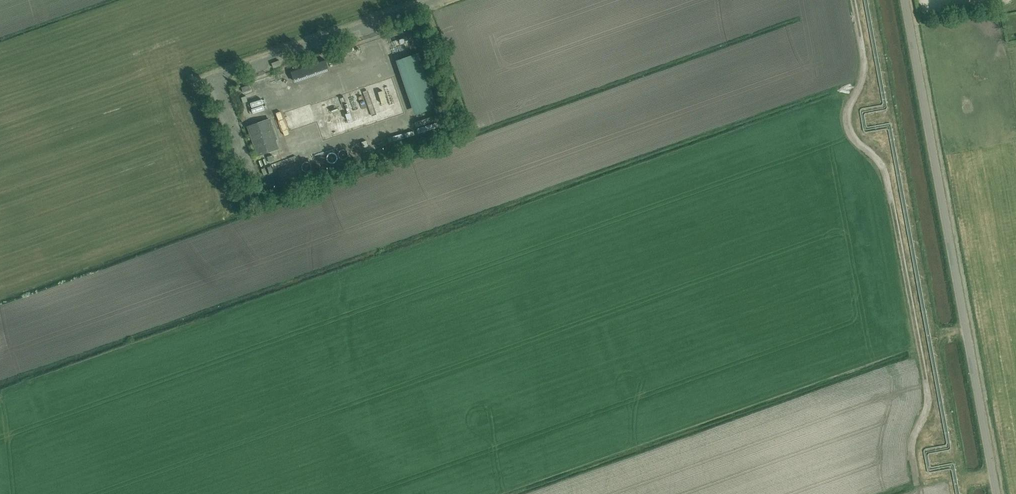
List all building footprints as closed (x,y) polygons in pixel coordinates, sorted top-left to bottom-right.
[(362,53),(359,44),(350,47),(353,56),(362,53)] [(437,107),(419,53),(396,61),(414,114),(437,107)] [(281,65),(279,60),(271,63),(273,68),(281,65)] [(329,69),(326,60),(291,72),(294,81),(329,69)] [(389,109),(335,125),(337,133),(391,117),(389,109)] [(285,131),(293,129),(289,113),(281,114),(285,131)] [(318,120),(320,126),(328,124),(326,118),(318,120)] [(275,136),(270,120),(248,127),(258,155),(278,148),(274,136),(275,136)] [(267,175),(270,185),(283,181),(280,172),(267,175)]
